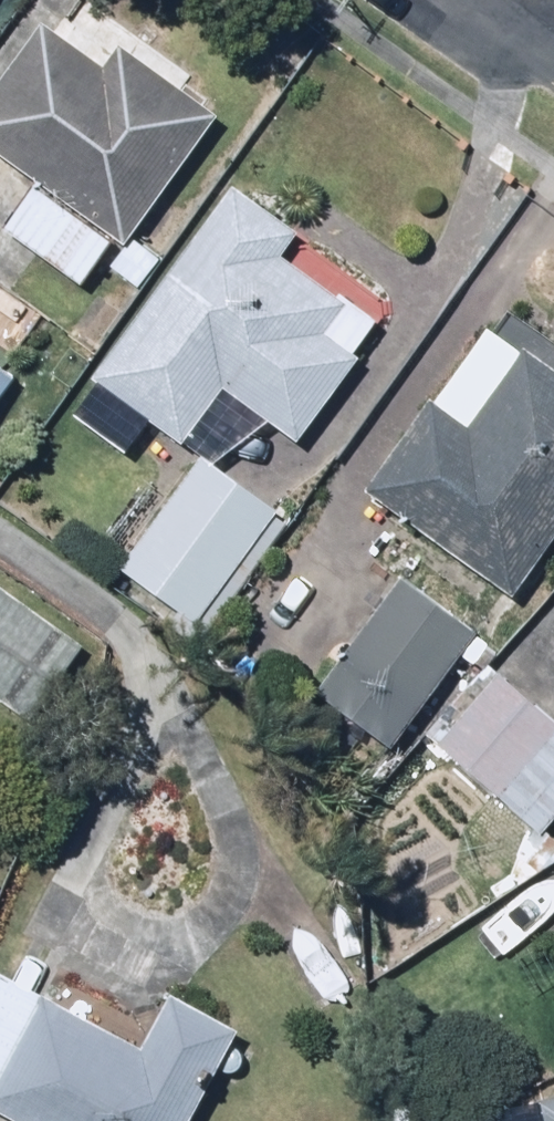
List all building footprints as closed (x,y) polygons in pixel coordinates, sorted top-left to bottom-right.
[(0,78),(0,157),(115,249),(226,111),(87,0),(62,0),(0,78)] [(232,192),(91,380),(101,388),(96,395),(179,457),(218,405),(291,460),(386,332),(297,265),(310,249),(232,192)] [(495,608),(553,527),(553,344),(495,302),(349,502),(495,608)] [(17,388),(0,375),(0,409),(17,388)] [(135,573),(183,611),(256,520),(208,482),(135,573)] [(307,685),(383,748),(475,639),(400,575),(307,685)] [(15,725),(71,659),(0,600),(0,713),(15,725)] [(434,741),(529,837),(553,813),(553,740),(495,681),(434,741)] [(0,1069),(0,1119),(4,1120),(181,1120),(199,1087),(228,1035),(168,1002),(138,1054),(38,1000),(0,1069)] [(527,1120),(553,1120),(553,1105),(525,1111),(527,1120)]
